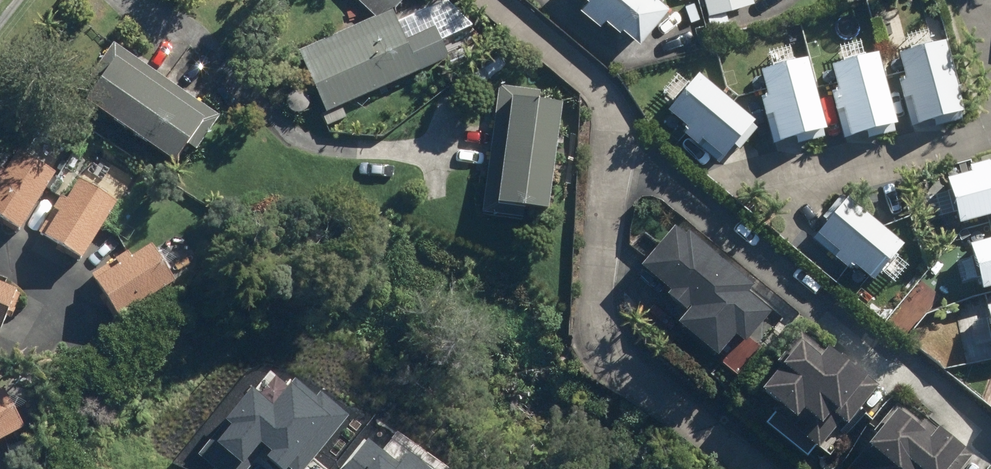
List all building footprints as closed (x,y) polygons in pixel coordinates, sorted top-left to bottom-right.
[(324,113),(449,59),(428,10),(398,23),(393,13),(404,0),(356,0),(376,17),(297,51),(324,113)] [(579,4),(600,22),(605,15),(620,28),(623,24),(640,38),(668,5),(663,0),(583,0),(579,4)] [(713,29),(731,24),(726,7),(749,0),(705,0),(713,29)] [(898,132),(878,53),(866,56),(862,41),(839,47),(843,63),(830,66),(836,90),(831,92),(843,138),(868,132),(869,139),(898,132)] [(910,127),(935,121),(936,126),(965,119),(964,112),(946,41),(899,52),(905,78),(898,79),(910,127)] [(221,115),(116,44),(79,98),(176,164),(186,150),(194,156),(221,115)] [(829,136),(806,57),(794,61),(791,47),(770,53),(773,65),(758,70),(765,95),(759,97),(774,146),(797,139),(798,144),(829,136)] [(759,125),(699,74),(698,74),(689,84),(677,75),(662,93),(675,103),(667,112),(686,128),(682,132),(720,164),(736,146),(739,149),(759,125)] [(544,227),(561,103),(540,101),(542,90),(499,84),(480,218),(544,227)] [(59,170),(16,141),(0,165),(0,219),(19,232),(59,170)] [(958,225),(990,216),(990,168),(946,181),(958,225)] [(81,261),(118,202),(80,178),(66,201),(61,198),(39,235),(81,261)] [(810,237),(813,240),(849,271),(854,265),(874,282),(908,243),(891,228),(888,233),(846,196),(810,237)] [(754,286),(689,231),(687,234),(678,227),(642,267),(652,276),(648,281),(686,313),(677,323),(719,359),(738,337),(744,343),(771,311),(749,292),(754,286)] [(990,290),(990,241),(970,247),(983,293),(990,290)] [(92,275),(119,319),(175,285),(151,245),(131,257),(128,252),(92,275)] [(0,283),(0,337),(2,337),(20,290),(0,283)] [(987,307),(989,317),(969,321),(974,348),(990,344),(990,306),(987,307)] [(825,352),(801,332),(775,363),(782,368),(761,393),(779,409),(766,425),(806,459),(818,445),(831,456),(864,417),(870,422),(892,397),(830,345),(825,352)] [(21,429),(0,391),(0,441),(21,429)] [(849,468),(971,468),(977,462),(925,419),(921,424),(895,403),(871,433),(875,437),(849,468)]
